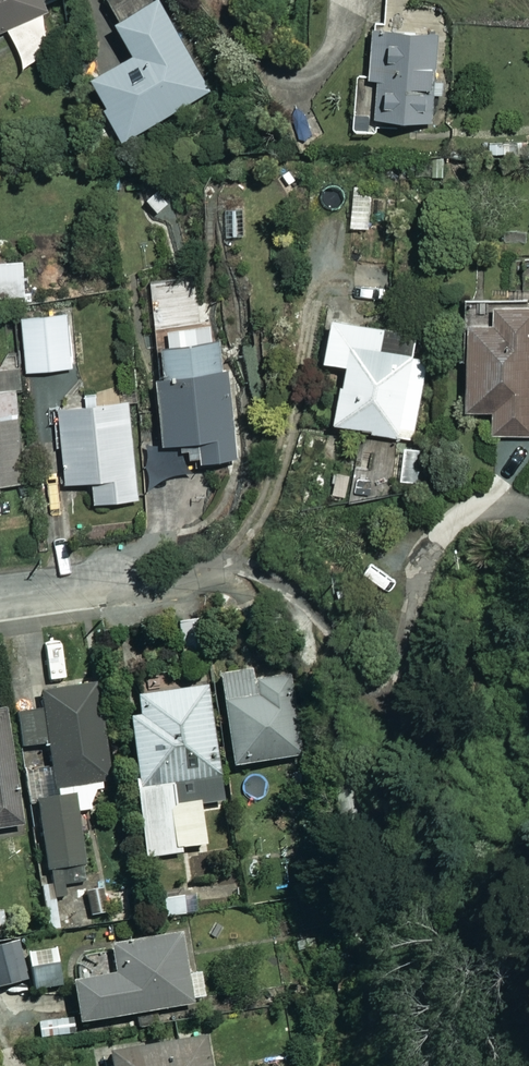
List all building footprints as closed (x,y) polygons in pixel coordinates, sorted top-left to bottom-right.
[(26,68),(63,53),(47,15),(54,12),(48,0),(0,0),(0,35),(10,31),(26,68)] [(165,1),(121,20),(138,58),(99,75),(131,146),(155,136),(149,124),(208,98),(165,1)] [(440,34),(376,31),(373,80),(380,80),(379,119),(436,122),(440,34)] [(0,263),(0,289),(30,289),(29,262),(0,263)] [(469,306),(468,331),(473,331),(470,411),(497,412),(497,435),(528,436),(528,308),(469,306)] [(73,318),(27,320),(29,372),(75,370),(73,318)] [(389,329),(339,319),(330,362),(352,366),(340,425),(415,440),(431,360),(385,350),(389,329)] [(220,326),(170,331),(171,347),(160,348),(169,443),(200,440),(202,462),(239,458),(230,370),(224,371),(220,326)] [(28,491),(21,389),(0,390),(0,493),(28,491)] [(144,500),(137,401),(110,403),(109,391),(87,393),(88,405),(64,406),(69,484),(98,482),(99,503),(144,500)] [(204,621),(180,622),(182,654),(206,653),(204,621)] [(286,676),(230,678),(233,771),(289,769),(286,676)] [(109,782),(100,687),(45,693),(47,710),(21,713),(25,747),(52,744),(56,788),(109,782)] [(211,689),(140,696),(142,717),(136,718),(149,857),(209,852),(204,803),(226,801),(223,765),(218,765),(211,689)] [(25,827),(10,713),(0,715),(0,830),(25,827)] [(90,882),(79,798),(39,803),(50,887),(90,882)] [(191,973),(184,933),(115,945),(120,973),(77,981),(84,1024),(213,1001),(208,970),(191,973)] [(28,938),(0,943),(0,982),(34,976),(28,938)] [(210,1038),(114,1054),(116,1065),(215,1065),(210,1038)]
